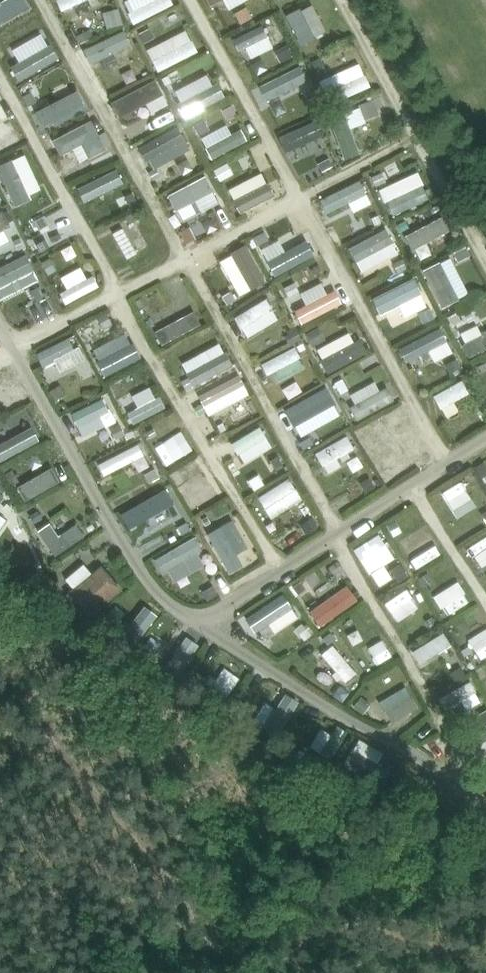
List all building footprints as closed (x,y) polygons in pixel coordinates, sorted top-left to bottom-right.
[(31,7),(27,0),(0,0),(0,22),(31,7)] [(61,9),(82,0),(57,0),(61,9)] [(135,23),(173,5),(171,0),(124,0),(135,23)] [(248,0),(223,0),(227,9),(248,0)] [(313,1),(287,14),(301,43),(327,30),(313,1)] [(109,27),(124,22),(120,7),(104,11),(109,27)] [(237,34),(247,59),(273,49),(263,24),(237,34)] [(152,28),(140,33),(145,43),(156,37),(152,28)] [(91,29),(78,36),(82,43),(95,37),(91,29)] [(188,29),(148,47),(158,70),(199,52),(188,29)] [(109,55),(114,66),(132,57),(120,32),(85,49),(93,63),(109,55)] [(288,45),(275,52),(281,63),(294,56),(288,45)] [(321,57),(312,62),(319,76),(328,72),(321,57)] [(333,101),(370,85),(360,61),(323,77),(333,101)] [(259,98),(269,96),(271,104),(300,97),(294,73),(255,82),(259,98)] [(207,74),(176,87),(181,99),(212,86),(207,74)] [(119,116),(129,111),(133,121),(169,104),(157,78),(111,99),(119,116)] [(221,85),(179,100),(184,114),(226,98),(221,85)] [(316,91),(307,95),(311,103),(320,99),(316,91)] [(375,99),(361,105),(362,108),(367,120),(381,115),(375,99)] [(0,108),(0,121),(0,122),(10,116),(5,106),(0,108)] [(331,114),(341,157),(357,153),(348,110),(331,114)] [(60,154),(73,148),(79,161),(105,148),(91,118),(51,137),(60,154)] [(318,120),(279,132),(284,149),(323,137),(318,120)] [(242,127),(232,132),(227,123),(202,136),(213,158),(249,141),(242,127)] [(141,142),(151,167),(192,150),(181,125),(141,142)] [(17,126),(2,135),(0,131),(0,152),(24,138),(17,126)] [(33,174),(28,157),(1,165),(6,182),(33,174)] [(330,158),(318,164),(323,172),(334,166),(330,158)] [(229,162),(216,170),(222,180),(235,173),(229,162)] [(419,170),(379,188),(388,208),(428,190),(419,170)] [(230,186),(239,211),(274,197),(265,172),(230,186)] [(383,173),(373,177),(377,186),(387,182),(383,173)] [(168,191),(180,220),(220,203),(208,174),(168,191)] [(327,214),(349,203),(353,212),(372,203),(360,178),(319,198),(327,214)] [(0,211),(0,228),(14,222),(8,207),(0,211)] [(134,212),(126,216),(130,223),(137,219),(134,212)] [(379,215),(372,218),(375,225),(382,222),(379,215)] [(411,247),(450,231),(443,215),(404,232),(411,247)] [(187,241),(210,232),(205,219),(182,228),(187,241)] [(16,220),(4,225),(11,239),(22,234),(16,220)] [(363,271),(400,250),(386,226),(349,247),(363,271)] [(123,227),(113,232),(126,257),(136,251),(123,227)] [(9,240),(4,229),(0,231),(0,244),(9,240)] [(267,231),(255,237),(259,245),(271,239),(267,231)] [(21,238),(14,241),(18,250),(25,247),(21,238)] [(315,256),(306,239),(284,250),(279,239),(260,248),(275,276),(315,256)] [(245,242),(219,258),(241,295),(267,279),(245,242)] [(0,266),(0,298),(40,280),(28,253),(0,266)] [(454,255),(443,259),(457,297),(467,293),(454,255)] [(51,258),(43,262),(49,274),(57,270),(51,258)] [(403,259),(394,264),(398,273),(408,268),(403,259)] [(444,307),(460,298),(439,260),(423,268),(444,307)] [(67,288),(59,292),(65,303),(96,288),(85,264),(61,275),(67,288)] [(391,314),(394,320),(428,307),(416,278),(373,295),(382,318),(391,314)] [(322,281),(302,293),(307,303),(328,291),(322,281)] [(296,282),(286,287),(290,296),(301,291),(296,282)] [(232,291),(222,297),(227,304),(236,299),(232,291)] [(339,292),(295,305),(300,321),(344,308),(339,292)] [(145,295),(138,299),(143,307),(150,303),(145,295)] [(247,337),(280,317),(267,296),(234,316),(247,337)] [(193,308),(156,330),(163,344),(201,322),(193,308)] [(432,308),(420,314),(424,323),(437,317),(432,308)] [(456,312),(448,316),(453,326),(461,322),(456,312)] [(470,354),(485,347),(485,331),(483,333),(479,323),(460,331),(470,354)] [(442,325),(399,347),(406,362),(426,352),(431,362),(455,351),(442,325)] [(289,334),(286,336),(291,345),(303,338),(296,326),(287,331),(289,334)] [(320,328),(307,335),(313,346),(326,339),(320,328)] [(93,347),(105,375),(141,360),(129,332),(93,347)] [(350,332),(318,347),(323,358),(355,342),(350,332)] [(55,360),(60,371),(86,358),(79,345),(73,348),(67,336),(36,352),(43,366),(55,360)] [(323,359),(329,372),(368,353),(362,340),(323,359)] [(262,361),(268,374),(275,371),(279,380),(307,367),(296,345),(262,361)] [(458,358),(446,365),(450,373),(462,366),(458,358)] [(477,367),(482,373),(485,370),(485,361),(477,367)] [(460,410),(455,399),(470,393),(465,379),(434,391),(445,416),(460,410)] [(62,384),(51,390),(57,400),(68,394),(62,384)] [(134,423),(164,407),(152,384),(122,399),(134,423)] [(300,435),(341,413),(326,385),(285,408),(300,435)] [(344,385),(337,389),(342,398),(349,395),(344,385)] [(359,420),(396,399),(388,386),(351,407),(359,420)] [(72,412),(83,435),(116,419),(106,396),(72,412)] [(203,403),(195,407),(199,415),(207,411),(203,403)] [(478,412),(483,421),(485,419),(485,407),(478,412)] [(0,441),(0,461),(41,440),(34,424),(0,441)] [(120,424),(111,429),(116,440),(126,435),(120,424)] [(262,425),(232,440),(244,463),(274,447),(262,425)] [(369,429),(361,434),(371,450),(379,445),(369,429)] [(342,465),(337,455),(355,447),(350,434),(316,450),(327,472),(342,465)] [(390,480),(424,458),(410,437),(377,459),(390,480)] [(172,462),(187,456),(180,438),(164,444),(172,462)] [(140,442),(96,461),(102,474),(136,460),(140,470),(150,466),(140,442)] [(279,456),(272,460),(277,469),(284,464),(279,456)] [(23,499),(61,483),(55,467),(17,483),(23,499)] [(155,468),(145,474),(150,483),(160,477),(155,468)] [(14,469),(6,474),(12,485),(20,481),(14,469)] [(185,488),(196,506),(217,494),(206,475),(185,488)] [(270,517),(302,498),(289,476),(257,496),(270,517)] [(373,478),(363,483),(368,493),(378,487),(373,478)] [(461,479),(442,491),(459,517),(477,506),(461,479)] [(167,488),(130,505),(142,531),(169,518),(163,505),(173,500),(167,488)] [(38,511),(31,515),(35,522),(42,518),(38,511)] [(180,512),(171,517),(175,525),(184,520),(180,512)] [(208,516),(202,519),(206,526),(212,523),(208,516)] [(313,516),(304,523),(311,534),(321,528),(313,516)] [(244,563),(237,551),(247,545),(231,518),(206,533),(230,571),(244,563)] [(76,523),(59,535),(50,522),(38,530),(55,556),(85,536),(76,523)] [(153,553),(185,533),(180,525),(148,544),(153,553)] [(402,539),(418,567),(443,553),(426,525),(402,539)] [(154,557),(169,584),(205,564),(197,550),(203,547),(196,534),(154,557)] [(381,534),(356,547),(369,573),(394,560),(381,534)] [(482,566),(485,564),(485,535),(469,546),(482,566)] [(75,586),(92,570),(85,562),(67,577),(75,586)] [(102,565),(67,594),(87,619),(123,590),(102,565)] [(403,566),(396,570),(400,578),(408,573),(403,566)] [(459,579),(434,594),(447,616),(472,602),(459,579)] [(301,581),(293,587),(298,594),(306,588),(301,581)] [(320,626),(359,600),(347,583),(308,610),(320,626)] [(213,585),(203,592),(208,600),(219,594),(213,585)] [(402,589),(385,601),(399,620),(416,609),(402,589)] [(269,623),(275,632),(299,616),(283,591),(243,617),(253,633),(269,623)] [(136,647),(158,613),(143,603),(121,637),(136,647)] [(103,619),(95,628),(109,639),(116,630),(103,619)] [(304,624),(297,629),(306,640),(312,634),(304,624)] [(480,658),(485,654),(485,627),(468,638),(480,658)] [(443,629),(410,648),(419,663),(452,644),(443,629)] [(168,668),(184,675),(199,640),(183,633),(168,668)] [(331,633),(324,638),(329,644),(336,639),(331,633)] [(375,665),(394,656),(384,635),(365,644),(375,665)] [(346,681),(359,670),(333,642),(320,653),(346,681)] [(146,649),(138,660),(148,667),(155,655),(146,649)] [(467,664),(452,674),(457,681),(472,672),(467,664)] [(473,679),(437,696),(444,709),(463,700),(467,708),(483,701),(473,679)] [(376,702),(391,727),(421,709),(406,684),(376,702)] [(273,705),(269,701),(255,716),(274,733),(302,703),(287,689),(273,705)] [(363,697),(355,707),(363,714),(371,704),(363,697)] [(328,764),(350,730),(338,722),(331,732),(321,726),(306,749),(328,764)] [(359,737),(353,747),(378,760),(383,751),(359,737)] [(354,747),(348,756),(371,773),(378,764),(354,747)] [(485,763),(485,748),(475,755),(481,766),(485,763)]
